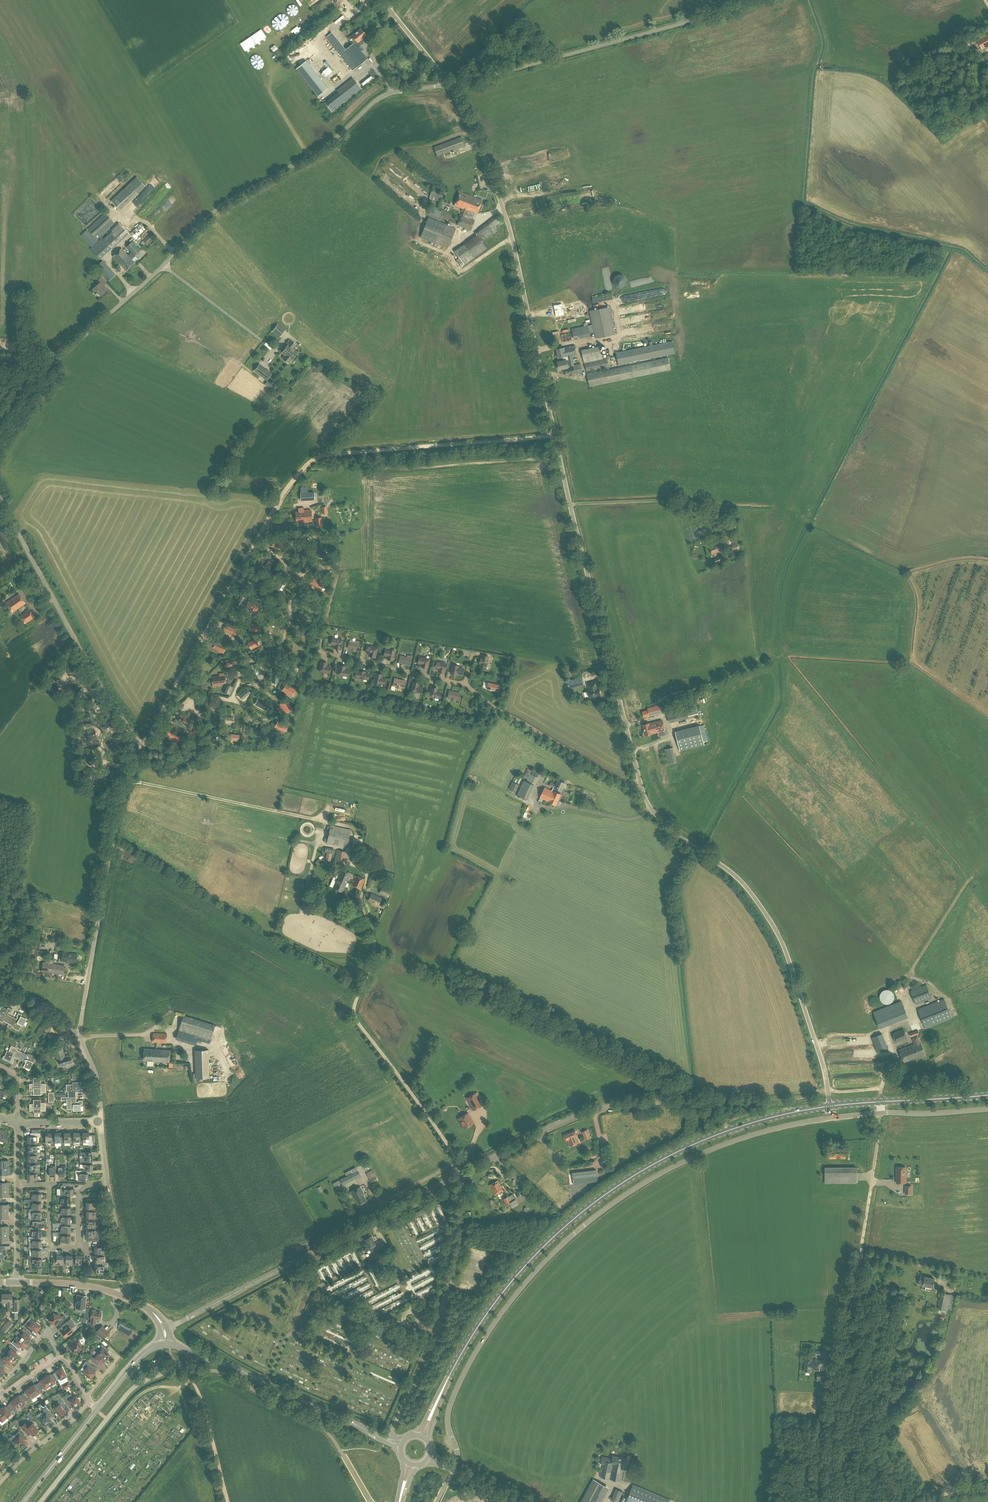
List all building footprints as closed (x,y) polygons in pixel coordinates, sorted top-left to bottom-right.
[(352,36),(354,38),(351,40),(354,43),(345,50),(340,54),(353,70),(357,67),(367,59),(360,51),(358,48),(360,46),(364,43),(361,40),(366,35),(361,29),(352,36)] [(977,39),(982,49),(987,46),(987,34),(977,39)] [(306,61),(296,69),(318,97),(328,89),(306,61)] [(335,80),(333,78),(336,75),(332,70),(327,75),(335,85),(340,81),(338,78),(335,80)] [(332,112),(362,89),(360,87),(353,78),(337,91),(338,92),(325,102),(332,112)] [(438,158),(465,148),(461,139),(434,149),(438,158)] [(111,201),(119,210),(145,186),(137,177),(111,201)] [(467,195),(460,192),(454,205),(462,208),(462,207),(464,208),(461,215),(457,225),(471,230),(474,221),(464,217),(467,209),(477,214),(483,200),(473,197),(467,195)] [(90,246),(101,236),(114,223),(105,213),(81,235),(90,246)] [(464,265),(483,251),(487,248),(482,242),(497,231),(494,227),(498,224),(502,221),(497,215),(493,218),(478,229),(479,230),(476,232),(477,235),(473,238),(455,252),(464,265)] [(448,248),(456,229),(428,218),(421,237),(448,248)] [(101,258),(112,248),(124,236),(128,232),(119,223),(111,230),(112,231),(103,239),(102,238),(91,248),(101,258)] [(136,240),(147,230),(141,223),(130,234),(136,240)] [(145,250),(156,240),(151,234),(140,244),(145,250)] [(134,262),(131,259),(134,256),(135,255),(140,250),(132,241),(126,247),(131,252),(128,255),(123,250),(122,248),(113,256),(126,271),(135,263),(134,262)] [(110,280),(115,275),(102,261),(97,266),(110,280)] [(108,289),(103,284),(106,282),(102,277),(99,280),(101,282),(94,288),(101,296),(108,289)] [(653,289),(645,290),(646,294),(651,293),(652,297),(657,296),(655,287),(653,287),(653,289)] [(561,303),(553,305),(556,322),(565,321),(561,303)] [(595,338),(616,334),(610,307),(590,311),(595,338)] [(645,333),(666,327),(665,321),(648,326),(647,324),(643,325),(645,333)] [(279,338),(285,330),(278,324),(272,332),(279,338)] [(594,334),(592,325),(588,326),(588,325),(572,329),(575,339),(590,336),(592,335),(592,334),(594,334)] [(563,342),(572,340),(570,333),(562,335),(563,342)] [(282,353),(284,355),(282,358),(289,364),(289,363),(298,352),(293,349),(296,344),(291,341),(288,345),(282,353)] [(619,365),(668,355),(675,353),(672,341),(616,353),(619,365)] [(557,349),(558,358),(563,357),(564,360),(567,360),(568,360),(570,366),(574,365),(572,356),(577,355),(575,345),(557,349)] [(584,363),(603,359),(600,346),(582,350),(584,363)] [(590,386),(633,377),(671,370),(668,358),(587,374),(590,386)] [(587,371),(609,367),(608,359),(585,363),(587,371)] [(568,368),(567,360),(564,360),(558,362),(559,370),(568,368)] [(254,371),(259,375),(266,381),(272,374),(259,364),(254,371)] [(301,501),(314,500),(314,492),(300,493),(301,501)] [(312,521),(311,510),(304,510),(304,508),(298,508),(298,512),(295,512),(296,522),(302,521),(302,522),(312,521)] [(322,532),(314,535),(316,542),(324,539),(322,532)] [(281,550),(283,543),(274,540),(272,546),(278,548),(278,549),(281,550)] [(712,555),(724,551),(720,541),(709,546),(712,555)] [(730,554),(739,550),(736,544),(728,548),(730,554)] [(265,558),(261,565),(268,569),(272,562),(265,558)] [(259,570),(257,573),(266,579),(268,576),(259,570)] [(252,579),(250,582),(260,588),(262,584),(252,579)] [(324,584),(312,579),(310,584),(322,589),(324,584)] [(281,580),(276,589),(282,592),(287,584),(281,580)] [(251,584),(248,590),(255,594),(259,588),(251,584)] [(13,612),(25,603),(19,594),(7,603),(13,612)] [(241,595),(235,605),(239,607),(245,597),(241,595)] [(247,599),(243,606),(251,610),(255,604),(247,599)] [(25,624),(35,617),(30,609),(20,616),(25,624)] [(231,610),(227,618),(236,622),(239,615),(231,610)] [(234,636),(237,630),(227,625),(224,631),(234,636)] [(269,627),(263,631),(269,639),(274,635),(269,627)] [(302,647),(303,640),(292,638),(291,645),(302,647)] [(335,645),(334,648),(340,649),(342,640),(340,640),(340,639),(337,639),(333,638),(331,644),(335,645)] [(255,640),(248,643),(251,649),(258,646),(255,640)] [(223,654),(226,647),(220,644),(220,643),(216,641),(213,648),(219,651),(219,652),(223,654)] [(360,643),(359,642),(360,642),(357,641),(357,642),(356,644),(349,642),(348,648),(358,650),(360,643)] [(375,657),(377,648),(367,646),(366,652),(372,653),(371,656),(375,657)] [(280,649),(271,651),(274,659),(282,656),(280,649)] [(395,651),(389,650),(389,651),(385,650),(384,655),(390,656),(389,659),(393,660),(395,651)] [(410,665),(412,657),(407,656),(407,658),(400,656),(399,662),(410,665)] [(487,665),(488,660),(487,660),(488,657),(482,656),(482,658),(481,658),(479,663),(481,664),(480,668),(485,669),(486,665),(487,665)] [(423,667),(427,668),(429,659),(420,657),(418,663),(424,664),(423,667)] [(73,659),(67,662),(71,670),(77,666),(73,659)] [(324,672),(329,673),(330,667),(324,666),(325,663),(321,662),(319,671),(321,671),(321,672),(324,672)] [(439,662),(437,662),(435,668),(440,669),(440,672),(444,673),(445,670),(446,664),(444,663),(439,662)] [(249,665),(252,677),(257,676),(255,668),(258,667),(257,663),(249,665)] [(347,676),(348,673),(349,670),(345,669),(345,667),(340,665),(338,674),(340,674),(340,675),(343,676),(343,675),(347,676)] [(463,669),(458,668),(458,667),(452,665),(451,673),(455,674),(455,673),(462,675),(463,669)] [(356,677),(358,677),(358,678),(363,679),(368,679),(369,674),(363,673),(363,672),(359,671),(359,672),(357,671),(356,677)] [(213,687),(222,686),(221,684),(225,683),(224,673),(219,674),(220,676),(211,677),(213,687)] [(376,673),(374,682),(376,683),(379,684),(379,683),(384,684),(385,678),(379,677),(380,674),(376,673)] [(54,677),(51,685),(58,688),(61,680),(54,677)] [(206,695),(209,689),(206,688),(209,682),(199,677),(194,687),(203,692),(202,693),(206,695)] [(574,694),(573,688),(584,685),(582,677),(567,681),(569,688),(567,689),(569,695),(574,694)] [(394,679),(393,685),(396,686),(396,687),(400,688),(400,687),(404,688),(405,681),(394,679)] [(413,682),(411,691),(413,691),(413,692),(416,692),(421,693),(422,687),(416,686),(417,683),(413,682)] [(596,682),(588,684),(589,690),(588,690),(590,698),(592,698),(592,699),(595,698),(595,697),(601,696),(599,687),(598,688),(596,682)] [(500,685),(488,683),(487,688),(499,691),(500,685)] [(230,695),(233,687),(225,684),(222,692),(230,695)] [(286,684),(283,691),(290,695),(294,689),(286,684)] [(79,685),(73,691),(78,696),(84,690),(79,685)] [(431,687),(429,696),(431,696),(431,697),(434,698),(434,697),(439,698),(440,692),(436,691),(437,688),(431,687)] [(448,697),(459,700),(460,694),(449,691),(448,697)] [(258,699),(255,704),(260,707),(263,709),(263,708),(267,710),(269,706),(266,703),(265,704),(263,702),(258,699)] [(285,700),(280,704),(285,711),(291,707),(285,700)] [(648,710),(641,712),(643,718),(647,717),(661,713),(659,705),(647,708),(648,710)] [(89,713),(81,714),(82,721),(91,719),(89,713)] [(251,713),(249,717),(258,722),(260,719),(251,713)] [(107,718),(100,723),(105,729),(112,724),(107,718)] [(175,725),(184,729),(186,725),(176,721),(175,725)] [(278,721),(275,727),(283,731),(286,724),(278,721)] [(649,723),(643,725),(645,732),(643,732),(644,735),(646,735),(652,734),(652,733),(664,730),(662,721),(649,724),(649,723)] [(675,731),(680,751),(704,745),(700,725),(675,731)] [(94,730),(86,732),(88,739),(96,736),(94,730)] [(168,730),(165,734),(178,741),(180,737),(168,730)] [(256,733),(255,740),(266,741),(267,735),(256,733)] [(113,740),(107,744),(111,751),(117,748),(113,740)] [(677,763),(673,745),(666,747),(670,765),(677,763)] [(93,753),(87,759),(92,764),(98,757),(93,753)] [(109,768),(107,776),(114,778),(116,769),(114,769),(109,768)] [(527,799),(537,777),(538,777),(530,774),(532,771),(527,769),(524,777),(528,779),(527,781),(523,780),(516,794),(527,799)] [(90,773),(88,781),(96,783),(98,775),(90,773)] [(562,791),(565,783),(558,780),(556,784),(554,783),(551,782),(549,786),(553,788),(552,790),(545,787),(540,797),(549,802),(556,805),(561,794),(555,791),(556,789),(562,791)] [(516,792),(519,784),(512,781),(509,789),(516,792)] [(347,848),(350,830),(331,826),(327,844),(347,848)] [(327,852),(325,861),(330,862),(332,853),(334,854),(335,849),(326,847),(324,852),(327,852)] [(344,864),(346,852),(337,850),(334,862),(344,864)] [(342,892),(343,891),(351,873),(341,869),(333,888),(342,892)] [(360,889),(365,879),(356,875),(352,885),(360,889)] [(388,897),(391,890),(382,886),(379,893),(388,897)] [(380,907),(382,904),(379,902),(381,898),(371,894),(368,900),(374,903),(373,904),(380,907)] [(75,963),(77,954),(63,952),(62,960),(59,959),(58,962),(63,963),(64,961),(75,963)] [(63,974),(64,966),(53,964),(54,960),(46,958),(46,963),(43,962),(42,971),(63,974)] [(916,1005),(932,998),(926,984),(910,991),(916,1005)] [(887,1004),(888,1004),(889,1004),(890,1003),(891,1003),(892,1002),(892,1001),(893,1001),(893,1000),(894,1000),(894,999),(894,998),(894,997),(894,996),(894,995),(894,994),(893,993),(892,992),(892,991),(891,991),(891,990),(890,990),(889,990),(888,989),(887,989),(886,989),(885,990),(884,990),(883,990),(883,991),(882,991),(882,992),(881,992),(881,993),(880,994),(880,995),(880,996),(880,997),(880,998),(880,999),(880,1000),(881,1000),(881,1001),(882,1002),(883,1003),(884,1003),(884,1004),(885,1004),(886,1004),(887,1004)] [(925,1029),(952,1018),(944,999),(918,1009),(925,1029)] [(874,1012),(880,1028),(908,1017),(902,1001),(874,1012)] [(12,1017),(7,1014),(8,1012),(10,1012),(11,1009),(8,1007),(7,1009),(1,1006),(0,1008),(0,1021),(2,1022),(3,1021),(8,1023),(12,1017)] [(23,1026),(27,1019),(21,1016),(22,1014),(18,1013),(16,1016),(17,1016),(16,1019),(12,1017),(8,1023),(13,1026),(12,1027),(19,1031),(21,1025),(23,1026)] [(209,1043),(215,1026),(183,1015),(176,1038),(191,1043),(191,1041),(196,1043),(197,1041),(201,1042),(201,1041),(209,1043)] [(896,1043),(908,1038),(904,1029),(892,1033),(896,1043)] [(904,1062),(915,1058),(919,1056),(920,1058),(926,1056),(920,1042),(917,1035),(919,1034),(917,1030),(910,1033),(911,1037),(912,1037),(915,1044),(899,1050),(904,1062)] [(166,1043),(167,1034),(153,1033),(153,1042),(166,1043)] [(877,1050),(887,1046),(882,1034),(872,1038),(877,1050)] [(19,1059),(22,1052),(17,1050),(18,1048),(11,1045),(9,1051),(7,1050),(4,1057),(10,1060),(9,1062),(13,1063),(14,1060),(13,1059),(15,1057),(19,1059)] [(61,1066),(72,1063),(70,1055),(65,1056),(62,1048),(55,1050),(58,1059),(59,1059),(61,1066)] [(170,1050),(162,1050),(144,1049),(143,1060),(169,1062),(170,1050)] [(197,1079),(209,1078),(208,1050),(195,1050),(196,1074),(193,1074),(193,1079),(197,1079)] [(31,1061),(34,1056),(28,1053),(27,1055),(22,1052),(19,1059),(24,1061),(23,1063),(21,1063),(20,1067),(23,1068),(24,1067),(30,1069),(33,1062),(31,1061)] [(41,1095),(41,1094),(42,1094),(43,1093),(43,1091),(46,1091),(46,1084),(41,1084),(41,1078),(33,1077),(33,1084),(30,1084),(30,1091),(33,1091),(33,1095),(41,1095)] [(68,1097),(76,1097),(75,1092),(78,1092),(78,1093),(82,1093),(82,1089),(80,1089),(80,1082),(72,1083),(72,1084),(66,1085),(66,1091),(68,1091),(68,1097)] [(2,1100),(3,1097),(7,1098),(8,1093),(5,1092),(0,1090),(0,1099),(2,1100)] [(473,1110),(481,1105),(474,1093),(466,1098),(473,1110)] [(76,1097),(68,1097),(59,1097),(59,1100),(67,1100),(67,1109),(73,1109),(73,1111),(81,1111),(80,1104),(82,1104),(82,1100),(78,1100),(78,1102),(76,1102),(76,1097)] [(41,1111),(46,1111),(46,1104),(41,1104),(41,1100),(33,1100),(33,1104),(30,1104),(30,1111),(33,1111),(33,1112),(41,1112),(41,1111)] [(467,1113),(458,1118),(463,1129),(473,1123),(467,1113)] [(39,1133),(39,1130),(39,1129),(32,1129),(32,1133),(31,1133),(31,1136),(27,1136),(27,1143),(30,1143),(37,1143),(37,1142),(37,1137),(40,1137),(40,1133),(39,1133)] [(585,1141),(591,1138),(588,1129),(582,1132),(585,1141)] [(570,1147),(579,1143),(576,1136),(577,1135),(575,1130),(564,1135),(566,1140),(567,1140),(570,1147)] [(83,1143),(89,1143),(89,1145),(92,1145),(95,1145),(95,1141),(96,1141),(95,1141),(96,1141),(96,1140),(96,1134),(89,1135),(89,1132),(83,1133),(83,1136),(83,1143)] [(55,1143),(55,1134),(52,1134),(51,1133),(45,1133),(45,1143),(51,1143),(52,1146),(52,1147),(55,1147),(55,1146),(55,1143)] [(64,1143),(64,1136),(61,1136),(61,1133),(55,1133),(55,1134),(55,1143),(61,1143),(61,1146),(61,1147),(65,1147),(64,1146),(64,1143)] [(74,1143),(73,1136),(70,1136),(70,1133),(64,1133),(64,1136),(64,1143),(70,1143),(70,1146),(72,1145),(72,1148),(74,1148),(74,1145),(74,1143)] [(83,1143),(83,1136),(80,1136),(80,1133),(73,1133),(73,1136),(74,1143),(79,1143),(80,1145),(83,1145),(83,1143)] [(40,1143),(40,1142),(37,1142),(37,1143),(30,1143),(30,1146),(27,1146),(27,1152),(30,1152),(37,1152),(37,1146),(40,1146),(40,1145),(42,1145),(42,1143),(40,1143)] [(40,1155),(40,1152),(37,1152),(30,1152),(30,1155),(27,1155),(27,1161),(30,1161),(37,1161),(37,1155),(40,1155)] [(89,1155),(89,1152),(80,1152),(80,1161),(83,1161),(89,1161),(93,1161),(93,1155),(89,1155)] [(8,1167),(8,1160),(2,1160),(2,1156),(0,1156),(0,1167),(8,1167)] [(55,1163),(55,1166),(56,1166),(56,1173),(59,1173),(59,1176),(65,1176),(65,1166),(59,1166),(59,1163),(59,1159),(55,1159),(55,1163)] [(40,1165),(40,1161),(37,1161),(30,1161),(30,1164),(27,1164),(27,1171),(30,1171),(37,1171),(37,1170),(39,1170),(39,1165),(40,1165)] [(80,1161),(80,1165),(80,1166),(81,1167),(83,1167),(83,1170),(83,1171),(85,1171),(89,1171),(93,1171),(93,1164),(89,1164),(89,1161),(83,1161),(80,1161)] [(56,1166),(55,1166),(49,1166),(49,1163),(46,1163),(46,1173),(49,1173),(49,1176),(56,1176),(56,1173),(56,1166)] [(8,1167),(0,1167),(0,1178),(2,1178),(2,1174),(8,1174),(8,1167)] [(343,1185),(360,1176),(357,1171),(355,1167),(345,1173),(346,1176),(340,1180),(343,1185)] [(906,1183),(906,1173),(906,1167),(896,1167),(897,1183),(906,1183)] [(825,1183),(857,1183),(857,1168),(825,1168),(825,1183)] [(371,1183),(378,1180),(375,1175),(376,1175),(373,1169),(366,1173),(371,1183)] [(573,1180),(597,1177),(596,1169),(572,1172),(573,1180)] [(40,1170),(39,1170),(37,1170),(37,1171),(30,1171),(30,1174),(27,1174),(27,1180),(37,1180),(37,1174),(40,1174),(40,1170)] [(85,1171),(83,1171),(83,1170),(76,1170),(76,1174),(78,1174),(78,1180),(88,1180),(88,1173),(85,1174),(85,1171)] [(8,1189),(8,1188),(10,1188),(10,1184),(8,1184),(8,1182),(2,1182),(2,1178),(0,1178),(0,1189),(8,1189)] [(495,1195),(503,1190),(498,1181),(489,1185),(495,1195)] [(70,1186),(70,1183),(63,1183),(63,1186),(61,1186),(61,1189),(60,1189),(60,1195),(64,1195),(66,1195),(68,1195),(73,1195),(73,1189),(70,1189),(70,1186)] [(358,1205),(366,1200),(363,1194),(364,1194),(360,1186),(350,1192),(354,1199),(355,1198),(358,1205)] [(2,1200),(2,1196),(8,1196),(8,1189),(0,1189),(0,1200),(2,1200)] [(29,1190),(29,1194),(31,1194),(31,1199),(32,1199),(32,1200),(38,1200),(40,1200),(42,1200),(42,1193),(38,1193),(37,1193),(37,1190),(29,1190)] [(518,1204),(512,1194),(503,1199),(506,1204),(509,1203),(512,1208),(518,1204)] [(58,1195),(58,1198),(61,1198),(61,1204),(66,1204),(68,1204),(71,1204),(71,1198),(68,1198),(66,1198),(66,1195),(64,1195),(60,1195),(58,1195)] [(32,1199),(31,1199),(29,1199),(29,1203),(31,1203),(31,1209),(32,1209),(37,1209),(38,1209),(42,1209),(42,1203),(38,1203),(38,1200),(32,1200),(32,1199)] [(96,1208),(99,1208),(99,1199),(89,1199),(89,1202),(86,1202),(86,1209),(89,1209),(91,1208),(96,1208)] [(8,1211),(8,1204),(2,1204),(2,1200),(0,1200),(0,1211),(8,1211)] [(58,1204),(58,1208),(61,1208),(61,1213),(61,1214),(66,1214),(68,1214),(71,1214),(71,1207),(68,1207),(66,1207),(66,1204),(61,1204),(58,1204)] [(86,1211),(86,1218),(89,1218),(91,1218),(96,1218),(96,1212),(99,1212),(99,1208),(96,1208),(91,1208),(91,1211),(89,1211),(86,1211)] [(29,1209),(29,1212),(31,1212),(31,1218),(32,1218),(32,1219),(37,1219),(38,1219),(42,1219),(42,1212),(38,1212),(37,1212),(37,1209),(32,1209),(31,1209),(29,1209)] [(2,1222),(2,1218),(8,1218),(8,1211),(0,1211),(0,1222),(2,1222)] [(58,1213),(58,1217),(61,1217),(61,1223),(68,1223),(69,1223),(71,1223),(71,1217),(68,1217),(66,1217),(66,1214),(61,1214),(61,1213),(58,1213)] [(29,1218),(29,1222),(31,1222),(31,1227),(32,1227),(32,1228),(37,1228),(38,1228),(42,1228),(42,1222),(38,1222),(37,1222),(37,1219),(32,1219),(32,1218),(31,1218),(29,1218)] [(86,1221),(86,1227),(89,1227),(91,1227),(96,1227),(96,1221),(99,1221),(100,1221),(105,1221),(105,1218),(100,1218),(99,1218),(96,1218),(91,1218),(91,1221),(89,1221),(86,1221)] [(424,1232),(427,1231),(421,1219),(418,1220),(424,1232)] [(0,1222),(0,1233),(8,1233),(8,1226),(2,1226),(2,1222),(0,1222)] [(61,1227),(61,1232),(66,1232),(68,1232),(71,1232),(71,1226),(69,1226),(68,1226),(68,1223),(61,1223),(61,1226),(61,1227)] [(29,1227),(29,1231),(31,1231),(31,1237),(38,1237),(42,1237),(42,1231),(38,1231),(37,1231),(37,1228),(32,1228),(32,1227),(31,1227),(29,1227)] [(86,1230),(86,1237),(96,1237),(99,1237),(99,1231),(99,1227),(96,1227),(91,1227),(91,1230),(89,1230),(86,1230)] [(58,1232),(58,1236),(61,1236),(61,1242),(71,1242),(71,1235),(68,1235),(66,1235),(66,1232),(61,1232),(58,1232)] [(2,1244),(2,1240),(8,1240),(8,1233),(0,1233),(0,1244),(2,1244)] [(374,1240),(372,1236),(371,1237),(371,1236),(365,1240),(369,1248),(371,1252),(375,1250),(373,1246),(375,1245),(373,1240),(374,1240)] [(31,1237),(29,1237),(29,1240),(31,1241),(31,1246),(36,1246),(38,1246),(42,1246),(42,1240),(38,1240),(38,1237),(31,1237)] [(95,1247),(94,1253),(98,1253),(100,1253),(105,1253),(105,1247),(107,1247),(107,1244),(107,1243),(104,1243),(104,1244),(100,1244),(100,1247),(98,1247),(95,1247)] [(29,1246),(29,1250),(31,1250),(31,1256),(32,1256),(36,1256),(38,1256),(42,1256),(42,1250),(38,1250),(36,1250),(36,1246),(31,1246),(29,1246)] [(95,1256),(95,1262),(98,1262),(103,1262),(105,1262),(105,1256),(107,1256),(109,1256),(109,1254),(107,1254),(107,1253),(105,1253),(100,1253),(100,1256),(98,1256),(95,1256)] [(63,1265),(63,1259),(63,1255),(57,1255),(57,1259),(54,1259),(54,1265),(63,1265)] [(72,1265),(72,1259),(72,1255),(66,1255),(66,1259),(63,1259),(63,1265),(63,1268),(67,1268),(67,1265),(72,1265)] [(72,1265),(72,1268),(73,1268),(73,1271),(76,1271),(76,1268),(76,1265),(82,1265),(82,1255),(76,1255),(76,1259),(72,1259),(72,1265)] [(29,1259),(29,1265),(31,1265),(42,1265),(42,1259),(38,1259),(36,1259),(36,1256),(32,1256),(31,1256),(29,1256),(29,1259)] [(95,1265),(94,1272),(105,1272),(105,1266),(107,1266),(107,1265),(109,1265),(109,1263),(107,1263),(107,1262),(105,1262),(103,1262),(103,1266),(98,1265),(95,1265)] [(919,1284),(923,1285),(922,1288),(923,1290),(925,1290),(926,1289),(927,1286),(933,1287),(934,1279),(925,1277),(921,1276),(919,1284)] [(417,1292),(420,1298),(432,1293),(430,1289),(426,1291),(425,1288),(417,1292)] [(946,1311),(948,1311),(951,1312),(954,1295),(939,1292),(938,1295),(940,1296),(938,1304),(939,1305),(938,1309),(939,1309),(938,1312),(945,1313),(946,1311)] [(12,1299),(12,1293),(2,1293),(2,1302),(8,1302),(8,1306),(8,1311),(12,1311),(12,1319),(18,1319),(18,1311),(18,1299),(12,1299)] [(85,1309),(86,1296),(77,1294),(76,1308),(75,1312),(84,1313),(85,1309)] [(317,1304),(320,1297),(313,1294),(310,1301),(317,1304)] [(401,1299),(399,1295),(392,1298),(385,1300),(387,1304),(401,1299)] [(69,1307),(71,1304),(66,1298),(63,1301),(69,1307)] [(95,1325),(96,1319),(100,1319),(101,1312),(96,1312),(96,1310),(92,1309),(92,1311),(91,1318),(90,1324),(95,1325)] [(61,1323),(66,1317),(63,1315),(62,1317),(57,1313),(56,1315),(54,1313),(48,1320),(52,1323),(53,1323),(55,1325),(58,1321),(61,1323)] [(64,1329),(61,1331),(63,1333),(62,1334),(64,1336),(65,1336),(66,1337),(70,1334),(71,1334),(73,1333),(73,1331),(71,1328),(72,1327),(71,1325),(74,1323),(70,1319),(62,1326),(64,1329)] [(6,1333),(14,1324),(9,1320),(1,1329),(6,1333)] [(37,1332),(41,1326),(39,1324),(40,1324),(37,1321),(36,1322),(33,1320),(30,1324),(28,1322),(25,1326),(30,1331),(32,1328),(37,1332)] [(103,1339),(110,1332),(102,1325),(96,1331),(103,1339)] [(17,1335),(20,1337),(28,1344),(30,1341),(29,1341),(31,1338),(27,1335),(29,1332),(23,1328),(17,1335)] [(79,1340),(83,1338),(81,1334),(72,1339),(74,1342),(69,1344),(71,1347),(70,1348),(73,1352),(81,1348),(80,1345),(81,1344),(79,1340)] [(26,1346),(28,1344),(20,1337),(17,1340),(15,1339),(12,1343),(17,1347),(19,1345),(24,1348),(25,1346),(26,1346)] [(17,1357),(18,1355),(14,1351),(16,1349),(10,1344),(5,1352),(7,1353),(15,1360),(17,1358),(17,1357)] [(108,1357),(110,1354),(105,1351),(107,1348),(102,1344),(99,1348),(101,1350),(98,1353),(107,1360),(109,1357),(108,1357)] [(107,1360),(98,1353),(96,1351),(90,1359),(96,1363),(98,1360),(102,1364),(104,1362),(105,1362),(107,1360)] [(15,1360),(7,1353),(4,1356),(2,1355),(0,1357),(0,1360),(4,1363),(6,1361),(11,1364),(12,1362),(13,1363),(15,1360)] [(806,1359),(805,1370),(805,1372),(810,1372),(810,1370),(819,1371),(820,1360),(811,1360),(811,1359),(806,1359)] [(91,1378),(95,1372),(91,1369),(93,1366),(86,1361),(82,1365),(86,1368),(83,1372),(86,1374),(85,1375),(88,1377),(89,1376),(91,1378)] [(54,1373),(57,1379),(60,1378),(60,1379),(67,1376),(64,1371),(65,1370),(62,1366),(58,1368),(58,1369),(56,1371),(57,1372),(54,1373)] [(55,1381),(57,1379),(54,1373),(51,1375),(50,1374),(48,1375),(47,1374),(45,1376),(50,1385),(55,1382),(55,1381)] [(827,1382),(827,1373),(821,1373),(821,1375),(817,1374),(816,1381),(827,1382)] [(45,1388),(50,1385),(45,1376),(42,1378),(42,1379),(40,1380),(41,1381),(38,1383),(42,1389),(44,1387),(45,1388)] [(63,1389),(71,1385),(68,1381),(61,1385),(63,1389)] [(43,1391),(42,1389),(38,1383),(35,1385),(35,1384),(32,1385),(32,1384),(29,1386),(36,1396),(43,1391)] [(29,1401),(36,1396),(29,1386),(26,1388),(27,1389),(25,1391),(26,1392),(23,1393),(27,1399),(29,1401)] [(25,1401),(27,1399),(23,1393),(20,1395),(20,1394),(17,1396),(17,1395),(14,1397),(21,1406),(25,1402),(25,1401)] [(78,1397),(77,1397),(76,1395),(73,1397),(71,1394),(64,1397),(69,1406),(72,1404),(73,1407),(80,1403),(79,1401),(80,1401),(80,1400),(80,1399),(80,1398),(80,1397),(79,1397),(78,1397)] [(22,1407),(21,1406),(14,1397),(12,1399),(12,1400),(10,1402),(11,1403),(8,1405),(13,1410),(14,1412),(22,1407)] [(54,1408),(54,1409),(55,1412),(56,1412),(59,1416),(59,1415),(61,1416),(63,1414),(63,1413),(65,1411),(63,1408),(66,1407),(61,1398),(58,1400),(59,1402),(56,1404),(57,1406),(54,1408)] [(151,1400),(149,1399),(146,1404),(157,1411),(162,1403),(153,1398),(151,1400)] [(13,1410),(8,1405),(6,1407),(5,1406),(3,1408),(2,1407),(0,1409),(7,1417),(11,1413),(10,1412),(13,1410)] [(50,1421),(52,1421),(49,1417),(52,1415),(46,1407),(43,1409),(45,1412),(42,1414),(44,1416),(40,1419),(45,1426),(48,1424),(51,1422),(50,1421)] [(24,1424),(21,1426),(28,1435),(30,1433),(33,1435),(34,1434),(35,1434),(36,1434),(38,1432),(38,1431),(39,1430),(36,1427),(36,1425),(34,1424),(33,1424),(32,1423),(30,1425),(28,1424),(27,1425),(26,1422),(24,1424)] [(892,1431),(896,1426),(893,1422),(888,1428),(892,1431)] [(19,1447),(25,1441),(23,1439),(26,1437),(20,1430),(14,1436),(16,1438),(13,1441),(15,1442),(15,1443),(14,1443),(14,1444),(14,1445),(15,1445),(15,1446),(16,1446),(17,1446),(18,1445),(19,1447)] [(626,1467),(628,1459),(613,1456),(613,1459),(602,1456),(601,1463),(603,1464),(600,1477),(621,1481),(624,1466),(626,1467)] [(589,1488),(601,1495),(606,1486),(594,1479),(589,1488)] [(670,1500),(633,1484),(626,1501),(669,1501),(670,1500)] [(610,1499),(616,1501),(618,1501),(623,1492),(616,1489),(613,1498),(611,1497),(610,1499)]
